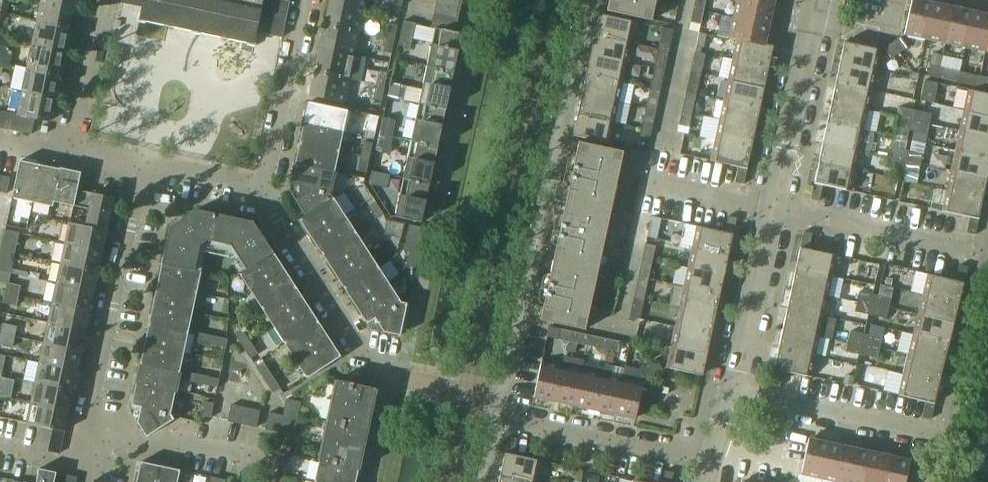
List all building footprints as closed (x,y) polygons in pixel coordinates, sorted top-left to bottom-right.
[(53,0),(41,0),(37,21),(68,28),(70,20),(72,21),(75,5),(53,0)] [(116,2),(128,5),(128,1),(142,4),(138,21),(253,45),(257,29),(270,32),(270,35),(281,38),(289,2),(279,0),(117,0),(116,2)] [(329,2),(363,9),(365,0),(330,0),(329,2)] [(435,4),(460,9),(462,0),(436,0),(435,4)] [(607,11),(652,20),(656,0),(609,0),(607,11)] [(693,9),(703,11),(709,13),(711,0),(694,0),(693,9)] [(747,0),(736,0),(733,18),(769,26),(773,6),(747,0)] [(919,0),(911,0),(904,35),(925,39),(933,3),(919,0)] [(363,9),(329,2),(326,17),(328,18),(327,26),(358,32),(363,9)] [(953,7),(933,3),(925,39),(945,44),(953,7)] [(460,9),(435,4),(433,16),(457,22),(460,9)] [(972,11),(953,7),(945,44),(965,48),(972,11)] [(700,25),(703,11),(693,9),(690,22),(700,25)] [(972,11),(965,48),(985,52),(987,36),(987,15),(972,11)] [(635,22),(599,14),(594,35),(631,43),(635,22)] [(457,22),(433,16),(430,28),(434,29),(435,28),(455,32),(457,22)] [(769,26),(733,18),(728,39),(736,41),(736,40),(765,46),(765,45),(769,26)] [(68,28),(37,21),(32,44),(65,52),(69,36),(66,35),(68,28)] [(403,21),(398,45),(410,48),(415,24),(403,21)] [(376,36),(386,38),(394,40),(397,26),(379,22),(376,36)] [(325,33),(323,33),(319,49),(353,56),(358,32),(327,26),(325,33)] [(435,28),(434,29),(426,66),(453,72),(462,34),(455,32),(435,28)] [(631,43),(594,35),(590,55),(626,63),(631,43)] [(907,48),(900,37),(893,42),(900,53),(907,48)] [(394,40),(386,38),(383,52),(391,54),(394,40)] [(736,40),(736,41),(732,60),(769,67),(773,46),(765,45),(765,46),(736,40)] [(660,42),(658,49),(668,51),(670,44),(660,42)] [(880,50),(844,42),(839,63),(876,70),(880,50)] [(893,42),(884,48),(891,59),(900,53),(893,42)] [(65,52),(32,44),(27,68),(58,75),(60,67),(62,68),(65,52)] [(353,56),(319,49),(316,64),(318,65),(317,73),(348,79),(353,56)] [(668,51),(658,49),(654,69),(664,71),(668,51)] [(705,55),(694,52),(690,72),(700,74),(705,55)] [(932,53),(929,66),(940,68),(942,55),(932,53)] [(626,63),(590,55),(586,75),(622,83),(626,63)] [(769,67),(732,60),(728,80),(764,88),(769,67)] [(876,70),(839,63),(835,83),(871,91),(876,70)] [(453,72),(426,66),(418,104),(445,110),(453,72)] [(929,66),(927,76),(937,78),(940,68),(929,66)] [(58,75),(27,68),(22,91),(55,99),(59,83),(56,82),(58,75)] [(956,72),(940,68),(937,78),(954,82),(956,72)] [(886,73),(876,70),(871,91),(882,93),(886,73)] [(387,73),(379,71),(376,85),(384,87),(387,73)] [(700,74),(690,72),(686,92),(696,94),(700,74)] [(315,80),(313,80),(309,96),(343,103),(348,79),(317,73),(315,80)] [(979,76),(963,73),(961,83),(977,87),(979,76)] [(622,83),(586,75),(581,95),(618,103),(622,83)] [(660,91),(663,77),(652,75),(651,84),(639,82),(638,86),(650,89),(660,91)] [(979,76),(977,87),(987,89),(987,85),(987,78),(979,76)] [(764,88),(728,80),(723,100),(760,108),(764,88)] [(924,80),(920,101),(933,104),(938,83),(924,80)] [(871,91),(835,83),(831,103),(867,111),(871,91)] [(412,89),(389,84),(387,97),(408,102),(412,89)] [(384,87),(376,85),(373,99),(381,101),(384,87)] [(657,104),(660,91),(650,89),(647,102),(657,104)] [(968,90),(963,111),(987,116),(987,94),(968,90)] [(55,99),(22,91),(17,115),(16,115),(20,116),(34,119),(48,122),(50,114),(52,115),(55,99)] [(618,103),(581,95),(577,115),(614,123),(618,103)] [(694,101),(684,99),(681,112),(692,114),(694,101)] [(760,108),(723,100),(719,120),(756,128),(760,108)] [(308,102),(303,123),(343,132),(347,111),(308,102)] [(867,111),(831,103),(827,123),(863,131),(867,111)] [(445,110),(418,104),(410,141),(437,147),(445,110)] [(899,107),(897,117),(911,120),(913,110),(899,107)] [(656,111),(645,109),(641,129),(651,131),(656,111)] [(931,114),(918,111),(915,121),(929,124),(931,114)] [(963,111),(959,131),(987,137),(987,116),(963,111)] [(692,114),(681,112),(678,125),(689,128),(692,114)] [(10,130),(13,114),(6,113),(2,128),(10,130)] [(19,124),(20,116),(16,115),(17,115),(13,114),(10,130),(17,132),(19,124)] [(614,123),(577,115),(573,136),(576,136),(609,144),(614,123)] [(33,127),(34,119),(20,116),(19,124),(33,127)] [(377,117),(369,116),(366,130),(374,132),(377,117)] [(911,120),(897,117),(895,128),(909,131),(911,120)] [(391,137),(395,122),(382,119),(379,135),(391,137)] [(756,128),(719,120),(715,140),(751,148),(756,128)] [(929,124),(915,121),(913,132),(927,134),(929,124)] [(303,123),(299,143),(338,152),(343,132),(303,123)] [(863,131),(827,123),(822,143),(859,151),(863,131)] [(31,135),(33,127),(19,124),(17,132),(31,135)] [(651,131),(641,129),(640,135),(650,137),(651,131)] [(959,131),(955,151),(987,158),(987,137),(959,131)] [(388,153),(391,137),(379,135),(375,150),(388,153)] [(751,148),(715,140),(710,161),(738,167),(735,183),(743,185),(751,148)] [(437,147),(410,141),(402,179),(429,185),(437,147)] [(363,142),(360,156),(369,158),(372,144),(363,142)] [(579,142),(574,166),(569,165),(566,178),(571,179),(566,202),(610,211),(623,152),(579,142)] [(338,152),(299,143),(295,163),(334,172),(338,152)] [(822,143),(818,163),(854,171),(859,151),(822,143)] [(891,147),(889,157),(902,160),(904,150),(891,147)] [(923,154),(909,151),(907,161),(920,164),(923,154)] [(955,151),(951,171),(987,178),(987,173),(987,158),(955,151)] [(369,158),(360,156),(357,171),(366,173),(369,158)] [(902,160),(889,157),(887,168),(900,170),(902,160)] [(40,165),(20,161),(11,198),(32,203),(40,165)] [(920,164),(907,161),(905,171),(918,174),(920,164)] [(334,172),(295,163),(291,184),(330,192),(334,172)] [(818,163),(810,200),(819,201),(822,186),(850,192),(854,171),(818,163)] [(60,170),(59,170),(40,165),(32,203),(53,207),(54,202),(53,202),(60,170)] [(81,173),(60,168),(59,170),(60,170),(53,202),(54,202),(81,208),(85,192),(77,191),(81,173)] [(987,178),(951,171),(946,191),(983,198),(987,178)] [(0,176),(0,193),(6,194),(10,178),(0,176)] [(383,191),(386,178),(376,176),(373,189),(383,191)] [(429,185),(402,179),(394,217),(421,223),(429,185)] [(330,192),(291,184),(289,189),(299,191),(296,202),(305,215),(305,216),(333,198),(330,193),(330,192)] [(983,198),(946,191),(942,212),(969,217),(966,233),(975,235),(983,198)] [(113,198),(92,194),(85,192),(81,208),(89,210),(85,226),(85,227),(106,232),(113,198)] [(333,198),(305,216),(305,215),(299,219),(310,237),(344,216),(333,198)] [(383,215),(375,202),(367,207),(375,220),(383,215)] [(566,202),(561,224),(556,223),(553,237),(558,238),(553,260),(598,270),(610,211),(566,202)] [(229,246),(235,218),(196,210),(169,227),(166,244),(199,251),(200,245),(207,241),(223,244),(229,246)] [(344,216),(310,237),(322,255),(355,233),(344,216)] [(724,232),(697,226),(692,247),(728,255),(736,218),(727,216),(724,232)] [(253,222),(235,218),(229,246),(230,246),(245,270),(246,270),(273,253),(253,222)] [(403,224),(391,221),(388,236),(400,239),(403,224)] [(106,232),(85,227),(85,226),(69,223),(65,243),(102,251),(106,232)] [(423,228),(408,225),(403,250),(409,251),(418,253),(423,228)] [(661,226),(658,240),(668,242),(671,228),(661,226)] [(4,230),(2,240),(16,244),(19,233),(4,230)] [(803,232),(795,269),(831,277),(836,256),(808,250),(812,234),(803,232)] [(355,233),(322,255),(333,272),(366,250),(355,233)] [(14,253),(16,244),(2,240),(0,250),(14,253)] [(102,251),(65,243),(60,263),(98,271),(102,251)] [(166,244),(161,264),(194,271),(199,251),(166,244)] [(655,246),(645,244),(642,257),(652,260),(655,246)] [(728,255),(692,247),(688,267),(724,275),(728,255)] [(0,250),(0,251),(0,261),(12,263),(14,253),(0,250)] [(366,250),(333,272),(344,289),(378,267),(366,250)] [(418,253),(409,251),(406,266),(415,268),(418,253)] [(273,253),(246,270),(245,270),(238,274),(250,292),(284,270),(273,253)] [(652,260),(642,257),(639,271),(649,273),(652,260)] [(553,260),(548,283),(543,282),(540,296),(545,297),(540,320),(585,330),(598,270),(553,260)] [(11,268),(12,263),(0,261),(0,272),(8,273),(10,274),(11,268)] [(98,271),(60,263),(56,283),(93,291),(98,271)] [(194,271),(161,264),(157,285),(196,293),(201,272),(194,271)] [(955,281),(928,274),(922,295),(959,304),(967,267),(959,265),(955,281)] [(378,267),(344,289),(355,306),(389,284),(378,267)] [(724,275),(688,267),(683,287),(720,295),(724,275)] [(28,271),(11,268),(10,274),(26,277),(28,271)] [(831,277),(795,269),(791,289),(827,297),(831,277)] [(284,270),(250,292),(261,310),(295,288),(284,270)] [(8,273),(0,272),(0,281),(6,283),(8,273)] [(882,276),(880,285),(893,288),(895,279),(882,276)] [(648,279),(638,277),(635,291),(645,293),(648,279)] [(20,286),(6,283),(4,293),(18,296),(20,286)] [(93,291),(56,283),(52,303),(89,311),(93,291)] [(389,284),(355,306),(366,323),(400,301),(389,284)] [(157,285),(153,304),(192,313),(196,293),(157,285)] [(891,299),(893,288),(880,285),(877,296),(891,299)] [(720,295),(683,287),(679,307),(715,315),(720,295)] [(295,288),(261,310),(272,327),(306,305),(295,288)] [(827,297),(791,289),(787,309),(823,317),(827,297)] [(642,306),(645,293),(635,291),(632,304),(642,306)] [(859,292),(856,303),(870,306),(873,295),(859,292)] [(18,296),(4,293),(2,303),(16,306),(18,296)] [(959,304),(922,295),(918,315),(954,324),(959,304)] [(891,299),(877,296),(875,305),(889,308),(891,299)] [(400,301),(366,323),(369,328),(377,323),(383,332),(400,336),(402,327),(407,304),(400,302),(400,301)] [(89,311),(52,303),(48,323),(85,331),(89,311)] [(870,306),(856,303),(854,312),(868,315),(870,306)] [(153,304),(148,324),(188,333),(192,313),(153,304)] [(639,319),(642,306),(632,304),(629,317),(639,319)] [(306,305),(272,327),(284,344),(317,322),(306,305)] [(889,308),(875,305),(873,316),(886,319),(889,308)] [(715,315),(679,307),(675,327),(711,335),(715,315)] [(823,317),(787,309),(782,329),(819,336),(823,317)] [(954,324),(918,315),(913,335),(949,344),(954,324)] [(317,322),(284,344),(295,361),(328,339),(317,322)] [(85,331),(48,323),(43,343),(80,351),(85,331)] [(17,327),(2,324),(0,334),(14,337),(17,327)] [(148,324),(144,344),(183,353),(188,333),(148,324)] [(711,335),(675,327),(670,348),(707,356),(711,335)] [(567,342),(569,331),(559,329),(557,340),(567,342)] [(819,336),(782,329),(778,349),(814,356),(819,336)] [(241,330),(234,335),(241,347),(249,342),(241,330)] [(584,345),(586,335),(569,331),(567,342),(576,344),(584,345)] [(850,331),(847,342),(861,345),(863,334),(850,331)] [(0,334),(0,335),(0,344),(12,347),(14,337),(0,334)] [(198,334),(198,335),(197,342),(211,345),(213,337),(198,334)] [(882,339),(868,335),(866,345),(879,348),(882,339)] [(949,344),(913,335),(908,355),(944,363),(949,344)] [(609,340),(593,336),(591,347),(607,350),(609,340)] [(227,340),(213,337),(211,345),(225,348),(227,340)] [(328,339),(295,361),(306,379),(340,357),(328,339)] [(619,342),(609,340),(607,350),(617,352),(619,342)] [(257,354),(249,342),(241,347),(250,359),(257,354)] [(574,353),(576,344),(567,342),(565,351),(574,353)] [(861,345),(847,342),(845,352),(859,355),(861,345)] [(80,351),(43,343),(39,363),(76,371),(80,351)] [(183,353),(144,344),(140,364),(179,373),(183,353)] [(879,348),(866,345),(863,356),(877,359),(879,348)] [(707,356),(670,348),(666,368),(702,376),(707,356)] [(814,356),(778,349),(770,385),(779,387),(782,372),(810,377),(814,356)] [(944,363),(908,355),(903,374),(939,383),(944,363)] [(655,359),(647,365),(654,376),(663,370),(655,359)] [(562,366),(541,361),(533,398),(554,402),(562,366)] [(76,371),(39,363),(35,383),(72,391),(76,371)] [(179,373),(140,364),(136,384),(175,393),(179,373)] [(263,364),(256,369),(264,381),(271,376),(263,364)] [(639,370),(646,381),(654,376),(647,365),(639,370)] [(582,370),(562,366),(554,402),(574,407),(582,370)] [(602,374),(582,370),(574,407),(594,411),(602,374)] [(190,373),(190,375),(188,382),(203,385),(204,377),(190,373)] [(622,379),(602,374),(594,411),(614,415),(622,379)] [(939,383),(903,374),(898,395),(925,402),(922,418),(930,420),(939,383)] [(279,389),(271,376),(264,381),(272,394),(279,389)] [(218,380),(204,377),(203,385),(217,388),(218,380)] [(643,383),(622,379),(614,415),(635,420),(643,383)] [(375,389),(336,380),(327,421),(366,430),(375,389)] [(72,391),(35,383),(30,403),(68,411),(72,391)] [(136,384),(131,405),(170,413),(175,393),(136,384)] [(300,402),(289,400),(286,399),(283,412),(298,415),(300,402)] [(205,402),(202,416),(210,418),(213,404),(205,402)] [(68,411),(30,403),(26,424),(41,427),(63,432),(68,411)] [(170,413),(131,405),(130,410),(139,412),(137,423),(146,437),(174,419),(170,414),(170,413)] [(259,411),(231,405),(227,422),(256,428),(259,411)] [(298,415),(283,412),(282,416),(268,413),(265,430),(293,436),(298,415)] [(366,430),(327,421),(318,462),(358,470),(366,430)] [(63,432),(41,427),(38,439),(61,444),(63,432)] [(508,437),(500,474),(536,481),(541,461),(513,455),(517,439),(508,437)] [(829,443),(808,438),(801,475),(821,479),(829,443)] [(61,444),(38,439),(36,449),(58,454),(61,444)] [(829,443),(821,479),(833,481),(842,481),(849,447),(829,443)] [(849,447),(842,481),(863,481),(869,452),(849,447)] [(869,452),(863,481),(883,481),(889,456),(869,452)] [(889,456),(883,481),(905,481),(910,460),(889,456)] [(279,460),(276,474),(285,476),(288,461),(279,460)] [(140,462),(136,481),(177,481),(179,470),(140,462)] [(318,462),(314,481),(355,481),(358,470),(318,462)] [(39,469),(36,481),(54,481),(56,473),(39,469)] [(673,473),(664,471),(662,481),(671,481),(673,473)] [(276,474),(274,481),(283,481),(285,476),(276,474)]
